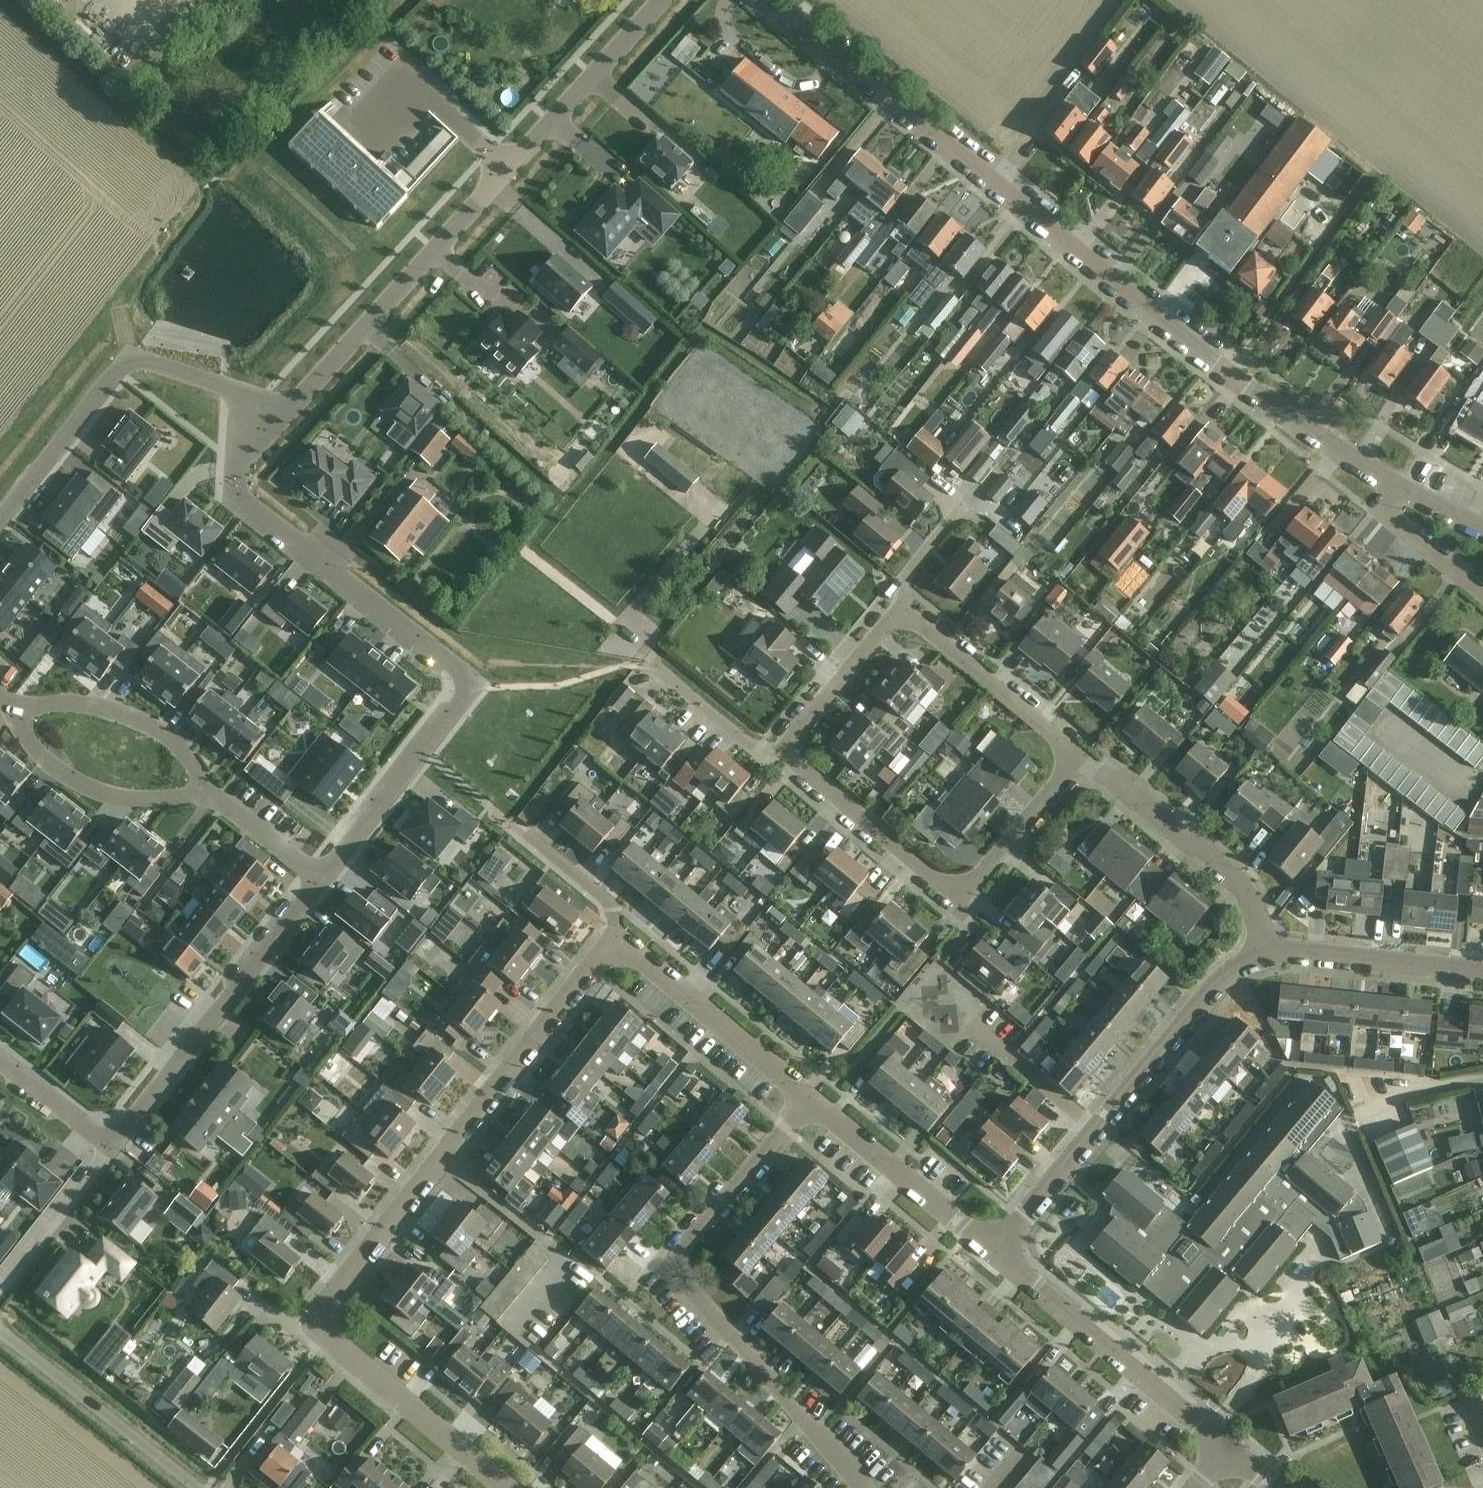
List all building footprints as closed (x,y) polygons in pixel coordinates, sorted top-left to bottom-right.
[(686,36),(671,55),(686,66),(700,47),(686,36)] [(1095,78),(1117,50),(1101,37),(1079,66),(1095,78)] [(1192,66),(1206,47),(1197,39),(1182,59),(1192,66)] [(1217,76),(1229,60),(1213,48),(1201,64),(1217,76)] [(818,160),(837,136),(745,61),(720,92),(785,144),(790,138),(799,145),(794,151),(801,157),(806,151),(818,160)] [(1225,71),(1239,83),(1246,74),(1232,62),(1225,71)] [(1130,70),(1123,79),(1111,94),(1120,101),(1132,86),(1139,77),(1130,70)] [(1223,72),(1218,79),(1223,82),(1222,84),(1230,91),(1237,83),(1223,72)] [(1064,104),(1044,131),(1064,147),(1100,101),(1079,85),(1064,104)] [(1169,117),(1165,123),(1149,142),(1160,151),(1176,132),(1177,133),(1190,115),(1172,101),(1164,113),(1169,117)] [(1270,103),(1261,114),(1280,129),(1288,118),(1270,103)] [(1111,111),(1107,108),(1103,105),(1068,150),(1089,166),(1109,139),(1094,128),(1097,123),(1101,125),(1111,111)] [(312,116),(284,146),(306,166),(333,135),(312,116)] [(1229,276),(1330,144),(1298,120),(1224,217),(1221,214),(1194,249),(1229,276)] [(1123,133),(1129,138),(1118,152),(1110,146),(1092,170),(1119,191),(1137,168),(1127,160),(1141,142),(1149,133),(1133,121),(1123,133)] [(1205,155),(1189,176),(1201,185),(1217,164),(1215,163),(1238,134),(1229,126),(1205,155)] [(437,131),(431,138),(440,146),(446,139),(437,131)] [(1153,170),(1131,197),(1139,203),(1139,208),(1145,212),(1149,211),(1151,213),(1172,186),(1164,180),(1192,144),(1177,133),(1150,168),(1153,170)] [(333,135),(306,166),(326,185),(354,154),(333,135)] [(431,138),(425,145),(433,153),(440,146),(431,138)] [(695,166),(664,138),(643,162),(674,190),(695,166)] [(425,145),(419,152),(427,160),(433,153),(425,145)] [(378,152),(372,159),(374,160),(375,160),(378,163),(377,163),(378,164),(384,158),(378,152)] [(419,152),(412,158),(421,166),(427,160),(419,152)] [(864,194),(883,171),(860,152),(827,194),(835,200),(843,190),(844,191),(851,184),(864,194)] [(354,154),(326,185),(347,204),(375,173),(354,154)] [(412,158),(406,165),(415,173),(421,166),(412,158)] [(406,165),(400,172),(409,180),(415,173),(406,165)] [(857,204),(848,216),(851,213),(866,225),(864,228),(865,229),(874,217),(876,218),(883,210),(887,213),(904,192),(906,190),(895,181),(897,178),(887,170),(885,173),(883,171),(864,194),(865,194),(857,204)] [(400,172),(394,179),(403,187),(409,180),(400,172)] [(375,173),(347,204),(369,224),(397,193),(388,185),(375,173)] [(394,179),(388,185),(397,193),(403,187),(394,179)] [(592,216),(578,231),(607,256),(634,226),(653,243),(677,216),(640,183),(626,199),(616,189),(602,205),(602,208),(596,216),(592,216)] [(1200,217),(1215,197),(1205,190),(1190,209),(1181,201),(1162,225),(1190,247),(1208,224),(1200,217)] [(809,192),(790,217),(791,217),(786,224),(799,235),(804,228),(806,230),(826,205),(809,192)] [(897,259),(934,212),(915,198),(896,222),(899,225),(890,237),(899,244),(891,254),(897,259)] [(918,242),(908,254),(928,271),(959,232),(957,230),(955,225),(952,222),(947,222),(938,215),(917,241),(918,242)] [(1419,217),(1408,231),(1414,236),(1425,222),(1419,217)] [(1276,223),(1265,236),(1281,248),(1292,235),(1276,223)] [(847,270),(854,262),(869,243),(858,234),(836,261),(840,264),(847,270)] [(869,243),(854,262),(863,269),(885,241),(876,234),(869,243)] [(939,261),(924,281),(935,290),(950,271),(962,280),(985,252),(964,236),(942,264),(939,261)] [(484,237),(477,245),(495,260),(502,253),(484,237)] [(1268,282),(1276,271),(1253,255),(1235,279),(1257,296),(1258,294),(1266,300),(1275,287),(1268,282)] [(570,314),(593,288),(557,256),(535,282),(570,314)] [(735,267),(727,261),(719,270),(727,276),(735,267)] [(968,332),(972,328),(1014,276),(997,262),(976,288),(982,293),(958,323),(963,326),(962,327),(968,332)] [(893,288),(907,272),(897,263),(883,280),(893,288)] [(840,264),(828,278),(836,284),(847,270),(840,264)] [(1321,296),(1338,274),(1328,267),(1291,316),(1312,331),(1332,304),(1321,296)] [(1014,276),(972,328),(982,336),(1003,310),(1010,315),(1031,289),(1014,276)] [(613,284),(603,296),(644,334),(655,322),(658,319),(616,281),(613,284)] [(730,311),(744,297),(731,285),(717,299),(730,311)] [(764,291),(755,301),(764,308),(772,298),(764,291)] [(1035,293),(984,355),(976,365),(985,373),(1010,343),(1013,345),(1027,328),(1033,333),(1054,308),(1035,293)] [(960,302),(949,294),(925,324),(935,331),(936,332),(960,302)] [(1341,309),(1320,337),(1337,351),(1337,355),(1343,359),(1347,358),(1349,360),(1370,333),(1378,339),(1380,341),(1406,306),(1395,297),(1385,311),(1380,307),(1371,320),(1356,308),(1350,316),(1341,309)] [(1259,301),(1252,310),(1261,317),(1268,308),(1259,301)] [(1432,313),(1417,334),(1431,345),(1446,324),(1455,312),(1441,302),(1433,314),(1432,313)] [(774,305),(756,328),(763,333),(781,311),(774,305)] [(501,319),(478,345),(516,379),(539,354),(530,346),(541,334),(518,313),(507,325),(501,319)] [(1024,358),(1033,365),(1026,374),(1036,382),(1080,328),(1061,313),(1024,358)] [(830,344),(842,329),(823,314),(811,329),(830,344)] [(925,324),(919,331),(929,339),(935,331),(925,324)] [(1398,351),(1412,332),(1401,324),(1366,372),(1388,388),(1409,360),(1398,351)] [(1437,349),(1404,395),(1414,402),(1414,406),(1419,410),(1423,409),(1426,411),(1426,410),(1431,414),(1435,413),(1442,404),(1441,399),(1436,396),(1448,380),(1437,371),(1448,356),(1442,352),(1457,332),(1446,324),(1431,345),(1437,349)] [(569,329),(554,346),(586,375),(601,358),(569,329)] [(944,361),(964,337),(955,330),(935,353),(944,361)] [(967,357),(982,338),(972,330),(957,349),(967,357)] [(1083,331),(1054,367),(1044,379),(1052,386),(1062,374),(1074,383),(1103,347),(1083,331)] [(1460,353),(1477,366),(1482,358),(1482,349),(1470,340),(1460,353)] [(1107,393),(1127,367),(1109,352),(1089,377),(1085,375),(1070,394),(1079,401),(1094,383),(1107,393)] [(810,354),(804,361),(811,366),(816,359),(810,354)] [(908,366),(901,375),(907,380),(915,371),(908,366)] [(1095,406),(1090,413),(1114,432),(1117,429),(1131,411),(1130,410),(1150,385),(1131,370),(1107,398),(1104,396),(1095,406)] [(1477,383),(1473,381),(1463,399),(1474,406),(1459,430),(1482,444),(1482,399),(1479,396),(1482,389),(1482,371),(1477,383)] [(410,381),(386,413),(417,437),(430,421),(442,406),(410,381)] [(1150,385),(1130,410),(1131,411),(1117,429),(1126,436),(1141,419),(1149,426),(1169,401),(1150,385)] [(1045,386),(1037,396),(1043,400),(1045,398),(1048,397),(1051,394),(1051,391),(1045,386)] [(872,408),(854,394),(849,400),(867,415),(872,408)] [(1055,413),(1056,414),(1064,421),(1079,402),(1070,395),(1055,413)] [(1135,453),(1142,459),(1143,460),(1150,450),(1152,451),(1161,440),(1170,447),(1193,420),(1175,405),(1135,453)] [(849,438),(864,420),(847,406),(832,424),(849,438)] [(1023,406),(1001,435),(1013,444),(1028,424),(1029,425),(1036,416),(1023,406)] [(925,408),(918,417),(926,425),(934,416),(925,408)] [(102,445),(113,453),(104,464),(126,482),(142,461),(134,455),(155,429),(130,411),(102,445)] [(926,425),(921,431),(905,451),(931,472),(932,471),(947,452),(929,438),(944,420),(936,413),(934,416),(926,425)] [(1064,421),(1056,414),(1047,425),(1055,432),(1064,421)] [(970,425),(943,460),(961,474),(989,441),(970,425)] [(412,450),(430,465),(450,441),(431,426),(412,450)] [(1176,464),(1181,469),(1175,476),(1188,487),(1224,444),(1205,429),(1176,464)] [(835,437),(823,438),(824,450),(836,449),(835,437)] [(1118,472),(1133,453),(1121,443),(1106,462),(1118,472)] [(1189,487),(1183,495),(1168,513),(1180,523),(1202,497),(1198,495),(1213,476),(1223,483),(1242,459),(1224,444),(1188,487),(1189,487)] [(698,479),(658,446),(646,460),(671,480),(670,482),(686,494),(698,479)] [(341,497),(352,505),(372,480),(353,465),(346,473),(333,462),(336,459),(322,448),(319,452),(317,450),(298,475),(311,485),(308,489),(319,498),(322,494),(335,504),(341,497)] [(584,448),(572,463),(578,468),(580,470),(593,456),(591,454),(584,448)] [(873,488),(882,496),(914,523),(931,502),(910,484),(919,473),(894,453),(879,471),(880,472),(872,480),(873,488)] [(978,485),(995,463),(984,455),(967,476),(978,485)] [(1123,492),(1139,471),(1129,463),(1112,483),(1123,492)] [(1249,463),(1213,507),(1225,516),(1232,521),(1247,503),(1246,502),(1267,478),(1249,463)] [(502,467),(494,477),(506,486),(513,476),(502,467)] [(69,505),(99,528),(116,507),(125,496),(95,472),(86,483),(78,477),(61,499),(69,505)] [(998,505),(1015,483),(1004,474),(987,496),(998,505)] [(934,475),(928,483),(944,493),(949,485),(934,475)] [(1286,493),(1267,478),(1246,502),(1247,503),(1232,521),(1222,533),(1234,543),(1246,529),(1242,526),(1256,510),(1266,518),(1286,493)] [(163,479),(146,500),(156,508),(173,486),(163,479)] [(371,538),(400,561),(420,536),(426,541),(444,519),(427,506),(435,495),(418,481),(409,492),(408,491),(371,538)] [(707,533),(733,502),(709,482),(683,513),(707,533)] [(882,561),(899,540),(873,519),(880,510),(857,490),(843,507),(863,524),(853,537),(882,561)] [(1029,526),(1046,505),(1030,493),(1014,514),(1029,526)] [(44,520),(52,526),(44,537),(73,561),(82,550),(99,528),(69,505),(61,499),(44,520)] [(201,556),(222,530),(184,500),(172,516),(161,507),(155,515),(149,523),(142,531),(169,552),(179,538),(201,556)] [(143,505),(137,513),(149,523),(155,515),(143,505)] [(1309,551),(1328,528),(1305,509),(1278,542),(1287,550),(1295,540),(1309,551)] [(1201,539),(1217,520),(1206,511),(1190,531),(1201,539)] [(1117,572),(1148,535),(1128,519),(1097,556),(1117,572)] [(1014,559),(1023,548),(997,527),(988,537),(1014,559)] [(1314,581),(1323,569),(1346,542),(1328,528),(1309,551),(1296,567),(1314,581)] [(804,549),(786,570),(764,597),(787,616),(802,597),(823,614),(847,586),(850,588),(861,574),(838,556),(841,552),(815,531),(802,547),(804,549)] [(235,541),(215,566),(251,595),(271,570),(235,541)] [(962,604),(988,573),(972,560),(979,550),(969,542),(936,582),(962,604)] [(0,576),(0,577),(30,600),(56,568),(28,545),(10,567),(8,565),(0,576)] [(1351,546),(1333,569),(1334,570),(1342,577),(1333,588),(1347,599),(1375,565),(1351,546)] [(1023,548),(1014,559),(1024,567),(1033,557),(1023,548)] [(728,552),(720,561),(733,572),(741,563),(728,552)] [(1273,570),(1279,562),(1269,554),(1262,562),(1273,570)] [(716,558),(706,570),(713,575),(722,564),(716,558)] [(1158,583),(1170,574),(1161,561),(1149,570),(1158,583)] [(1017,575),(1020,571),(1011,563),(990,588),(1000,596),(986,613),(1005,629),(1036,591),(1017,575)] [(1042,565),(1037,570),(1042,574),(1046,569),(1042,565)] [(1359,609),(1364,603),(1374,612),(1378,606),(1379,607),(1398,584),(1375,565),(1347,599),(1359,609)] [(722,570),(706,587),(716,595),(730,577),(722,570)] [(97,571),(90,579),(99,586),(105,578),(97,571)] [(4,633),(30,600),(0,577),(0,630),(4,633)] [(1058,584),(1045,600),(1056,609),(1068,593),(1058,584)] [(81,585),(67,603),(78,612),(92,594),(81,585)] [(181,587),(174,597),(179,601),(186,591),(181,587)] [(1392,643),(1424,604),(1406,590),(1380,622),(1387,628),(1382,634),(1392,643)] [(327,613),(299,591),(291,601),(278,591),(261,612),(282,628),(288,621),(308,636),(327,613)] [(1121,613),(1100,595),(1091,604),(1113,623),(1121,613)] [(160,600),(153,607),(164,616),(171,608),(160,600)] [(239,601),(220,626),(233,636),(253,612),(239,601)] [(76,634),(63,651),(70,657),(68,660),(79,669),(105,635),(106,636),(113,628),(84,605),(67,627),(76,634)] [(1121,614),(1121,613),(1113,623),(1123,633),(1131,625),(1121,615),(1121,614)] [(1056,676),(1079,648),(1045,619),(1018,650),(1031,661),(1034,658),(1056,676)] [(41,659),(65,629),(59,624),(35,654),(41,659)] [(776,691),(796,667),(784,657),(795,643),(776,628),(767,640),(765,638),(744,664),(776,691)] [(242,629),(234,640),(244,647),(252,637),(242,629)] [(151,662),(138,679),(145,685),(143,687),(155,696),(181,663),(180,662),(169,654),(176,645),(159,632),(142,654),(151,662)] [(1344,634),(1325,657),(1335,666),(1352,646),(1354,643),(1344,634)] [(105,635),(79,669),(91,678),(93,675),(100,681),(124,652),(133,659),(140,649),(123,636),(116,644),(106,636),(105,635)] [(361,689),(385,659),(374,650),(373,652),(364,645),(351,635),(329,664),(361,689)] [(1465,639),(1445,663),(1482,694),(1482,654),(1465,639)] [(227,642),(219,652),(229,659),(237,650),(227,642)] [(1150,644),(1145,650),(1153,657),(1158,650),(1150,644)] [(1075,672),(1084,680),(1077,688),(1108,714),(1129,689),(1099,664),(1103,658),(1093,650),(1075,672)] [(1369,691),(1394,660),(1384,651),(1358,682),(1369,691)] [(181,663),(155,696),(166,705),(168,703),(175,709),(206,669),(187,654),(180,662),(181,663)] [(396,668),(385,659),(361,689),(394,715),(416,687),(404,677),(395,670),(396,668)] [(1217,662),(1194,689),(1214,706),(1237,679),(1217,662)] [(886,680),(919,707),(933,691),(938,695),(946,685),(925,668),(918,678),(900,663),(886,680)] [(1387,671),(1367,696),(1384,710),(1389,703),(1390,704),(1405,685),(1387,671)] [(231,672),(224,681),(235,690),(242,681),(231,672)] [(292,672),(283,683),(297,695),(306,683),(292,672)] [(890,711),(882,721),(902,738),(903,736),(910,728),(905,724),(919,707),(886,680),(872,696),(890,711)] [(623,684),(607,704),(620,714),(636,693),(623,684)] [(1405,685),(1390,704),(1399,711),(1415,692),(1405,685)] [(289,690),(279,703),(290,711),(300,699),(294,694),(289,690)] [(206,735),(206,736),(236,698),(228,692),(221,700),(209,691),(187,719),(206,734),(206,735)] [(1415,692),(1399,711),(1409,718),(1424,700),(1415,692)] [(1249,712),(1229,695),(1218,709),(1238,726),(1249,712)] [(1374,724),(1384,710),(1367,696),(1357,710),(1374,724)] [(236,698),(206,736),(223,749),(246,720),(237,713),(244,704),(236,698)] [(1202,700),(1197,706),(1204,712),(1210,706),(1202,700)] [(1424,700),(1409,718),(1418,725),(1434,707),(1424,700)] [(644,756),(667,727),(658,719),(661,716),(644,701),(623,727),(632,735),(626,742),(644,756)] [(1434,707),(1418,725),(1428,733),(1443,714),(1434,707)] [(1357,710),(1333,742),(1350,755),(1365,736),(1374,724),(1357,710)] [(246,720),(223,749),(224,749),(225,748),(244,763),(266,736),(254,726),(261,717),(253,711),(246,720)] [(1170,759),(1185,741),(1175,733),(1172,736),(1142,711),(1123,733),(1142,748),(1140,751),(1152,761),(1160,751),(1170,759)] [(1215,711),(1205,723),(1214,730),(1224,718),(1215,711)] [(1443,714),(1428,733),(1437,740),(1453,721),(1443,714)] [(856,715),(842,732),(875,760),(883,749),(894,758),(909,741),(903,736),(902,738),(882,721),(874,730),(856,715)] [(346,717),(339,726),(362,745),(369,736),(346,717)] [(1453,721),(1437,740),(1447,747),(1462,728),(1453,721)] [(667,727),(644,756),(661,770),(666,763),(676,771),(697,745),(680,731),(677,735),(667,727)] [(1264,727),(1256,738),(1267,747),(1275,736),(1264,727)] [(1462,728),(1447,747),(1456,754),(1471,736),(1462,728)] [(955,730),(946,741),(962,755),(972,744),(955,730)] [(875,760),(842,732),(827,750),(860,777),(875,760)] [(1365,736),(1350,755),(1358,761),(1373,743),(1365,736)] [(1471,736),(1456,754),(1466,761),(1481,743),(1471,736)] [(974,768),(990,780),(998,770),(1015,783),(1030,764),(998,738),(983,756),(984,756),(974,768)] [(930,740),(921,750),(930,756),(938,746),(930,740)] [(298,784),(299,785),(329,808),(342,792),(340,790),(361,764),(332,741),(298,784)] [(1331,742),(1319,758),(1337,772),(1350,757),(1331,742)] [(945,743),(940,749),(946,754),(951,748),(945,743)] [(1373,743),(1358,761),(1368,769),(1383,750),(1373,743)] [(1466,761),(1474,768),(1482,757),(1482,744),(1481,743),(1466,761)] [(1203,800),(1227,771),(1197,745),(1176,771),(1196,788),(1193,791),(1203,800)] [(578,747),(564,763),(574,771),(587,755),(578,747)] [(14,758),(2,748),(0,751),(0,775),(14,758)] [(898,775),(910,784),(921,771),(920,770),(930,758),(919,749),(898,775)] [(711,790),(732,764),(716,750),(707,761),(697,754),(674,781),(691,795),(701,783),(711,790)] [(1383,750),(1368,769),(1377,776),(1392,757),(1383,750)] [(1392,757),(1377,776),(1386,783),(1402,764),(1392,757)] [(0,775),(0,814),(9,822),(27,800),(17,792),(31,775),(23,769),(25,767),(14,758),(0,775)] [(732,764),(711,790),(720,798),(715,804),(732,818),(750,797),(741,789),(750,778),(732,764)] [(1402,764),(1386,783),(1396,790),(1411,772),(1402,764)] [(294,792),(260,765),(251,777),(285,804),(294,792)] [(896,776),(885,767),(878,776),(889,785),(896,776)] [(966,776),(949,796),(982,823),(998,804),(981,790),(990,780),(974,768),(967,776),(966,776)] [(1354,769),(1353,779),(1365,780),(1366,770),(1354,769)] [(1411,772),(1396,790),(1405,797),(1421,779),(1411,772)] [(1245,787),(1221,816),(1246,837),(1260,820),(1275,833),(1293,812),(1267,790),(1252,778),(1245,787)] [(1421,779),(1405,797),(1415,805),(1430,786),(1421,779)] [(891,807),(908,787),(899,780),(882,800),(891,807)] [(560,827),(576,841),(599,814),(589,806),(596,798),(580,784),(562,806),(571,813),(560,827)] [(1303,784),(1289,801),(1296,806),(1310,789),(1303,784)] [(1430,786),(1415,805),(1424,812),(1439,793),(1430,786)] [(662,788),(650,802),(652,804),(654,806),(659,809),(664,814),(668,817),(680,802),(662,788)] [(30,802),(12,824),(30,838),(36,829),(47,838),(74,805),(62,795),(60,798),(53,792),(39,810),(30,802)] [(1439,793),(1424,812),(1434,819),(1449,801),(1439,793)] [(982,823),(949,796),(935,814),(927,807),(910,827),(934,847),(941,839),(950,828),(966,842),(982,823)] [(614,810),(626,814),(631,801),(619,797),(614,810)] [(466,843),(480,824),(461,809),(452,819),(429,801),(403,833),(436,859),(455,835),(466,843)] [(1449,801),(1434,819),(1443,826),(1444,825),(1458,808),(1449,801)] [(759,836),(767,843),(789,816),(773,803),(761,818),(752,811),(734,832),(751,846),(759,836)] [(74,805),(47,838),(58,847),(52,855),(69,869),(87,846),(77,839),(90,822),(83,816),(85,814),(74,805)] [(893,807),(884,818),(896,827),(905,816),(893,807)] [(1458,808),(1444,825),(1454,832),(1467,815),(1458,808)] [(599,814),(576,841),(593,854),(604,841),(614,848),(632,827),(615,813),(608,822),(599,814)] [(1345,836),(1344,835),(1354,824),(1341,813),(1318,840),(1298,824),(1268,861),(1293,881),(1316,853),(1325,861),(1345,836)] [(806,829),(789,816),(767,843),(759,853),(784,873),(802,852),(793,844),(806,829)] [(728,820),(719,830),(725,835),(734,825),(728,820)] [(1468,834),(1482,835),(1482,821),(1469,820),(1468,834)] [(104,830),(84,855),(102,869),(111,857),(122,866),(148,833),(136,824),(135,826),(127,821),(114,837),(104,830)] [(658,828),(668,836),(674,829),(664,821),(658,828)] [(1107,876),(1133,844),(1114,828),(1100,846),(1089,837),(1078,851),(1088,860),(1087,861),(1107,876)] [(674,829),(668,836),(678,844),(684,837),(674,829)] [(148,833),(122,866),(133,875),(126,883),(143,897),(161,875),(151,867),(165,850),(157,844),(159,841),(148,833)] [(242,853),(229,870),(259,893),(272,876),(263,868),(270,859),(244,838),(236,848),(242,853)] [(1480,841),(1467,840),(1466,847),(1477,855),(1479,855),(1480,841)] [(1133,844),(1107,876),(1125,892),(1126,891),(1136,900),(1148,886),(1138,877),(1152,859),(1133,844)] [(197,845),(192,851),(204,861),(209,854),(197,845)] [(612,870),(628,884),(649,858),(633,845),(612,870)] [(382,860),(373,872),(410,901),(433,873),(400,847),(391,858),(386,863),(382,860)] [(691,854),(700,862),(706,855),(696,847),(691,854)] [(717,847),(711,854),(717,858),(722,851),(717,847)] [(677,848),(663,866),(674,875),(689,856),(677,848)] [(498,849),(488,863),(501,873),(511,860),(498,849)] [(1382,881),(1394,882),(1398,850),(1385,849),(1382,881)] [(853,863),(836,850),(824,865),(807,851),(790,873),(814,893),(822,883),(831,890),(853,863)] [(1398,850),(1394,882),(1405,883),(1408,851),(1407,851),(1400,850),(1398,850)] [(628,884),(644,897),(665,872),(659,866),(665,858),(656,851),(650,859),(649,858),(628,884)] [(706,855),(700,862),(710,870),(716,864),(706,855)] [(1318,874),(1315,898),(1328,899),(1326,911),(1353,914),(1359,861),(1346,860),(1345,877),(1344,880),(1330,878),(1331,875),(1318,874)] [(1359,861),(1353,914),(1379,916),(1382,887),(1382,884),(1368,882),(1369,866),(1370,862),(1359,861)] [(691,887),(703,870),(691,862),(680,879),(691,887)] [(853,863),(831,890),(840,897),(831,907),(848,920),(863,902),(865,899),(857,892),(869,876),(853,863)] [(215,887),(245,910),(246,910),(245,910),(259,893),(229,870),(221,864),(215,872),(223,878),(216,886),(215,886),(215,887)] [(1469,898),(1472,867),(1460,866),(1457,897),(1469,898)] [(459,869),(452,876),(460,883),(467,875),(459,869)] [(644,897),(661,910),(682,885),(665,872),(644,897)] [(182,878),(175,873),(170,879),(177,884),(182,878)] [(723,881),(733,889),(738,882),(729,874),(723,881)] [(546,876),(538,886),(532,894),(539,899),(529,911),(564,938),(580,918),(564,905),(571,896),(546,876)] [(1148,886),(1136,900),(1147,908),(1146,909),(1165,925),(1192,892),(1173,876),(1158,894),(1148,886)] [(1430,898),(1427,930),(1454,932),(1457,902),(1443,901),(1445,879),(1432,877),(1430,898)] [(170,879),(161,890),(168,895),(172,899),(181,888),(177,884),(170,879)] [(1057,930),(1065,921),(1079,904),(1055,884),(1048,894),(1033,881),(1019,898),(1045,920),(1057,930)] [(738,882),(733,889),(742,897),(748,890),(738,882)] [(768,883),(760,893),(766,898),(774,888),(768,883)] [(2,909),(13,895),(0,885),(0,907),(2,909)] [(661,910),(677,924),(698,899),(682,885),(661,910)] [(245,911),(245,910),(215,887),(202,904),(232,927),(245,911)] [(677,924),(693,937),(714,912),(706,906),(714,895),(706,889),(698,899),(677,924)] [(366,903),(355,894),(337,916),(372,943),(398,910),(375,892),(366,903)] [(1192,892),(1165,925),(1184,940),(1185,939),(1195,948),(1207,934),(1196,925),(1211,908),(1192,892)] [(1401,928),(1427,930),(1430,898),(1404,896),(1401,928)] [(1045,920),(1019,898),(1005,915),(1019,927),(1012,937),(1019,943),(1035,956),(1049,940),(1037,930),(1045,920)] [(1482,924),(1482,899),(1473,898),(1471,923),(1482,924)] [(48,900),(37,914),(44,919),(64,936),(75,922),(48,900)] [(134,912),(122,902),(103,926),(116,936),(134,912)] [(152,902),(144,911),(159,923),(166,914),(152,902)] [(863,902),(848,920),(855,926),(870,908),(863,902)] [(218,944),(232,927),(202,904),(188,921),(218,944)] [(714,912),(693,937),(709,951),(718,940),(730,950),(748,929),(720,905),(714,912)] [(885,950),(909,920),(891,905),(881,917),(870,908),(855,926),(844,939),(856,949),(861,942),(869,949),(875,942),(885,950)] [(430,909),(420,922),(429,929),(439,916),(430,909)] [(774,909),(768,917),(782,928),(787,923),(789,920),(774,909)] [(149,918),(143,913),(138,920),(144,924),(149,918)] [(1100,914),(1085,932),(1096,941),(1101,935),(1104,937),(1114,925),(1100,914)] [(764,932),(765,916),(753,915),(752,931),(764,932)] [(503,949),(530,970),(543,953),(534,946),(542,936),(519,918),(512,927),(504,921),(497,930),(510,939),(503,949)] [(1127,919),(1120,929),(1127,935),(1135,926),(1127,919)] [(130,920),(124,927),(135,935),(141,928),(130,920)] [(909,920),(885,950),(895,958),(888,965),(896,972),(891,978),(902,988),(919,968),(925,961),(928,957),(918,948),(928,936),(909,920)] [(205,961),(218,944),(188,921),(175,938),(205,962),(205,961)] [(782,928),(781,929),(791,937),(796,931),(787,923),(782,928)] [(44,924),(32,940),(77,976),(90,959),(44,924)] [(438,925),(431,934),(443,944),(450,935),(438,925)] [(345,974),(363,952),(330,926),(301,963),(327,984),(339,969),(345,974)] [(806,939),(796,931),(791,937),(800,946),(806,939)] [(205,962),(175,938),(167,932),(161,940),(169,946),(161,956),(191,979),(204,962),(205,962)] [(768,946),(760,940),(751,933),(733,954),(742,962),(734,972),(751,986),(772,960),(764,954),(768,946)] [(429,938),(422,948),(428,953),(436,943),(429,938)] [(769,953),(777,961),(791,947),(783,939),(769,953)] [(1098,956),(1105,962),(1117,947),(1111,941),(1098,956)] [(1001,957),(983,942),(964,964),(995,990),(1007,975),(1015,982),(1032,962),(1031,961),(1015,947),(1012,945),(1001,957)] [(1019,943),(1015,947),(1031,961),(1035,956),(1019,943)] [(469,966),(477,972),(500,989),(506,981),(515,988),(530,970),(503,949),(495,958),(483,948),(469,966)] [(813,956),(823,964),(829,957),(819,949),(813,956)] [(373,951),(364,962),(386,980),(395,969),(373,951)] [(1105,962),(1098,956),(1085,972),(1092,977),(1105,962)] [(829,957),(823,964),(833,972),(839,965),(829,957)] [(925,961),(919,968),(925,973),(934,962),(928,957),(925,961)] [(767,999),(788,974),(772,960),(751,986),(767,999)] [(1128,981),(1151,1001),(1168,981),(1144,961),(1128,981)] [(1188,961),(1177,968),(1184,980),(1195,972),(1188,961)] [(62,1020),(25,991),(36,977),(21,965),(0,991),(0,992),(14,1003),(4,1016),(42,1045),(62,1020)] [(1062,967),(1055,976),(1065,984),(1072,975),(1062,967)] [(474,985),(461,1002),(488,1023),(501,1005),(493,999),(500,989),(477,972),(469,982),(474,985)] [(849,979),(859,987),(864,980),(855,972),(849,979)] [(783,1012),(804,987),(788,974),(767,999),(783,1012)] [(406,976),(405,989),(421,991),(422,978),(406,976)] [(263,1021),(296,1047),(309,1029),(305,1025),(316,1011),(309,1006),(317,997),(293,978),(292,980),(293,980),(286,988),(283,985),(270,1001),(275,1005),(263,1021)] [(1066,995),(1073,1000),(1085,985),(1079,979),(1066,995)] [(864,980),(859,987),(868,995),(874,989),(864,980)] [(1151,1001),(1128,981),(1111,1000),(1135,1020),(1151,1001)] [(804,987),(783,1012),(799,1026),(820,1001),(827,993),(819,986),(812,994),(804,987)] [(406,989),(403,1004),(414,1007),(418,992),(406,989)] [(1278,1019),(1303,1022),(1307,991),(1281,989),(1278,1019)] [(384,996),(393,1003),(398,997),(389,990),(384,996)] [(1307,991),(1303,1022),(1328,1025),(1331,994),(1307,991)] [(820,1001),(799,1026),(815,1039),(836,1014),(842,1006),(827,993),(820,1001)] [(1328,1025),(1353,1027),(1356,997),(1331,994),(1328,1025)] [(1073,1000),(1066,995),(1053,1010),(1060,1016),(1073,1000)] [(1356,997),(1353,1027),(1377,1030),(1381,999),(1356,997)] [(1377,1030),(1402,1033),(1405,1002),(1381,999),(1377,1030)] [(1095,1019),(1119,1039),(1135,1020),(1111,1000),(1095,1019)] [(102,1002),(94,1013),(117,1030),(125,1020),(102,1002)] [(488,1023),(461,1002),(447,1020),(443,1016),(435,1026),(458,1043),(464,1034),(473,1041),(488,1023)] [(1016,1002),(1008,1011),(1025,1025),(1033,1016),(1016,1002)] [(1405,1002),(1402,1033),(1428,1035),(1431,1004),(1405,1002)] [(637,1033),(650,1042),(656,1034),(661,1029),(651,1021),(646,1027),(616,1003),(602,1020),(630,1042),(637,1033)] [(836,1014),(815,1039),(832,1053),(840,1043),(849,1051),(867,1029),(858,1021),(859,1020),(842,1006),(836,1014)] [(1435,1045),(1467,1048),(1467,1040),(1482,1042),(1482,1010),(1471,1008),(1469,1020),(1438,1017),(1435,1045)] [(372,1011),(362,1023),(383,1039),(392,1028),(372,1011)] [(1034,1033),(1041,1039),(1053,1023),(1047,1018),(1034,1033)] [(1079,1039),(1103,1058),(1119,1039),(1095,1019),(1079,1039)] [(602,1020),(589,1037),(616,1059),(623,1051),(634,1059),(641,1051),(630,1042),(602,1020)] [(1219,1041),(1243,1060),(1259,1041),(1236,1021),(1219,1041)] [(67,1022),(58,1034),(66,1040),(75,1029),(67,1022)] [(67,1065),(102,1092),(134,1051),(106,1029),(95,1043),(88,1038),(67,1065)] [(425,1059),(418,1068),(446,1090),(459,1073),(448,1064),(456,1054),(426,1031),(412,1049),(425,1059)] [(919,1038),(929,1046),(934,1039),(925,1031),(919,1038)] [(1041,1039),(1034,1033),(1021,1049),(1028,1054),(1041,1039)] [(349,1037),(341,1047),(355,1059),(363,1048),(349,1037)] [(616,1059),(589,1037),(575,1054),(603,1076),(609,1068),(620,1076),(627,1068),(616,1059)] [(934,1039),(929,1046),(938,1054),(944,1047),(934,1039)] [(1103,1058),(1079,1039),(1063,1058),(1087,1077),(1103,1058)] [(1243,1060),(1219,1041),(1203,1060),(1227,1080),(1243,1060)] [(1299,1063),(1301,1043),(1292,1042),(1290,1062),(1299,1063)] [(886,1098),(907,1073),(898,1065),(903,1059),(886,1045),(868,1066),(877,1074),(869,1084),(886,1098)] [(955,1068),(960,1061),(950,1053),(945,1059),(955,1068)] [(575,1054),(562,1071),(590,1093),(603,1076),(575,1054)] [(1304,1063),(1324,1065),(1325,1057),(1305,1055),(1304,1063)] [(1325,1057),(1324,1065),(1343,1068),(1344,1059),(1325,1057)] [(1087,1077),(1063,1058),(1047,1077),(1071,1097),(1087,1077)] [(664,1069),(671,1075),(679,1066),(671,1060),(664,1069)] [(1227,1080),(1203,1060),(1187,1079),(1211,1099),(1227,1080)] [(1353,1069),(1373,1071),(1374,1062),(1354,1060),(1353,1069)] [(1374,1062),(1373,1071),(1393,1073),(1394,1064),(1374,1062)] [(205,1084),(196,1095),(248,1136),(257,1125),(238,1110),(247,1100),(244,1097),(253,1086),(224,1063),(207,1085),(205,1084)] [(690,1064),(686,1069),(691,1074),(695,1069),(690,1064)] [(1267,1081),(1274,1087),(1287,1070),(1281,1065),(1267,1081)] [(1423,1076),(1424,1067),(1404,1065),(1403,1074),(1423,1076)] [(303,1067),(293,1079),(304,1088),(314,1076),(303,1067)] [(391,1090),(413,1108),(420,1099),(432,1108),(446,1090),(418,1068),(409,1079),(403,1075),(391,1090)] [(671,1075),(664,1069),(657,1078),(664,1084),(671,1075)] [(976,1069),(970,1076),(977,1082),(983,1075),(976,1069)] [(590,1093),(562,1071),(548,1089),(561,1098),(553,1108),(580,1129),(588,1118),(577,1110),(583,1102),(594,1110),(601,1102),(590,1093)] [(907,1073),(886,1098),(902,1111),(923,1086),(907,1073)] [(675,1083),(684,1090),(691,1080),(682,1074),(675,1083)] [(923,1086),(902,1111),(918,1125),(928,1133),(936,1123),(954,1102),(944,1094),(946,1091),(930,1078),(923,1086)] [(1171,1098),(1195,1118),(1211,1099),(1187,1079),(1171,1098)] [(1121,1212),(1089,1250),(1139,1291),(1142,1288),(1202,1339),(1247,1286),(1257,1294),(1259,1291),(1259,1290),(1275,1271),(1276,1271),(1278,1268),(1295,1248),(1297,1245),(1296,1244),(1313,1224),(1317,1220),(1327,1228),(1332,1240),(1339,1259),(1340,1261),(1381,1244),(1380,1242),(1380,1240),(1379,1240),(1369,1215),(1368,1213),(1363,1202),(1355,1195),(1356,1195),(1308,1154),(1344,1109),(1311,1081),(1251,1155),(1230,1179),(1189,1228),(1166,1208),(1167,1206),(1123,1170),(1102,1196),(1121,1212)] [(1274,1087),(1267,1081),(1255,1096),(1262,1101),(1274,1087)] [(684,1090),(675,1083),(668,1092),(676,1099),(684,1090)] [(383,1112),(376,1121),(403,1142),(416,1126),(406,1117),(413,1108),(391,1090),(385,1085),(371,1103),(383,1112)] [(1002,1104),(988,1121),(1011,1139),(1018,1130),(1033,1143),(1048,1124),(1035,1113),(1047,1098),(1035,1089),(1032,1093),(1023,1103),(1018,1099),(1009,1110),(1002,1104)] [(310,1090),(301,1101),(312,1110),(321,1099),(310,1090)] [(644,1094),(637,1103),(644,1109),(651,1100),(644,1094)] [(248,1136),(196,1095),(187,1107),(189,1108),(172,1130),(200,1152),(209,1141),(212,1143),(221,1133),(239,1147),(248,1136)] [(709,1115),(732,1134),(748,1115),(725,1096),(709,1115)] [(1155,1117),(1179,1137),(1195,1118),(1171,1098),(1155,1117)] [(963,1100),(954,1110),(964,1119),(973,1108),(963,1100)] [(644,1109),(637,1103),(630,1113),(637,1118),(644,1109)] [(1235,1119),(1242,1125),(1255,1109),(1249,1103),(1235,1119)] [(536,1104),(522,1122),(550,1143),(557,1133),(569,1142),(580,1129),(553,1108),(548,1114),(536,1104)] [(645,1121),(653,1128),(661,1118),(652,1112),(645,1121)] [(618,1115),(606,1131),(618,1140),(630,1124),(618,1115)] [(732,1134),(709,1115),(694,1133),(717,1153),(732,1134)] [(1179,1137),(1155,1117),(1139,1137),(1162,1157),(1179,1137)] [(1242,1125),(1235,1119),(1223,1134),(1230,1140),(1242,1125)] [(376,1121),(369,1130),(356,1120),(342,1139),(348,1143),(371,1161),(378,1152),(389,1160),(403,1142),(376,1121)] [(645,1121),(638,1130),(646,1137),(653,1128),(645,1121)] [(1011,1139),(988,1121),(975,1138),(981,1143),(972,1154),(1002,1179),(1018,1161),(1003,1149),(1011,1139)] [(554,1160),(560,1152),(550,1143),(522,1122),(509,1139),(536,1160),(543,1151),(554,1160)] [(257,1125),(248,1136),(258,1144),(266,1133),(257,1125)] [(1414,1127),(1373,1144),(1391,1187),(1432,1169),(1414,1127)] [(944,1128),(937,1137),(946,1145),(954,1136),(944,1128)] [(717,1153),(694,1133),(678,1151),(701,1171),(717,1153)] [(1474,1133),(1448,1139),(1452,1155),(1477,1149),(1474,1133)] [(661,1152),(667,1143),(655,1135),(649,1144),(661,1152)] [(509,1139),(495,1156),(523,1177),(530,1168),(542,1178),(548,1170),(536,1160),(509,1139)] [(609,1153),(615,1146),(606,1139),(600,1146),(609,1153)] [(40,1161),(37,1159),(36,1150),(27,1143),(19,1144),(16,1142),(6,1154),(1,1150),(0,1150),(0,1183),(14,1194),(16,1192),(40,1211),(62,1184),(46,1171),(44,1175),(35,1168),(40,1161)] [(1204,1157),(1211,1163),(1223,1147),(1217,1142),(1204,1157)] [(701,1171),(678,1151),(662,1171),(685,1190),(701,1171)] [(358,1201),(375,1180),(345,1156),(331,1173),(322,1166),(312,1179),(334,1196),(341,1187),(358,1201)] [(529,1195),(535,1187),(495,1156),(482,1173),(509,1195),(517,1185),(529,1195)] [(1211,1163),(1204,1157),(1191,1172),(1198,1178),(1211,1163)] [(591,1176),(598,1167),(591,1161),(584,1171),(591,1176)] [(788,1182),(812,1202),(829,1181),(805,1162),(788,1182)] [(620,1169),(611,1163),(604,1172),(613,1179),(620,1169)] [(1478,1165),(1465,1169),(1469,1181),(1482,1176),(1478,1165)] [(606,1189),(613,1179),(604,1172),(597,1182),(606,1189)] [(241,1173),(236,1179),(244,1185),(248,1179),(241,1173)] [(252,1175),(247,1187),(257,1192),(262,1179),(252,1175)] [(101,1216),(127,1237),(158,1198),(131,1177),(101,1216)] [(629,1196),(652,1216),(668,1197),(645,1177),(629,1196)] [(578,1178),(570,1187),(578,1193),(585,1184),(578,1178)] [(203,1182),(190,1198),(207,1211),(220,1195),(203,1182)] [(788,1182),(773,1202),(796,1221),(812,1202),(788,1182)] [(563,1197),(557,1205),(564,1210),(571,1202),(578,1193),(570,1187),(563,1197)] [(246,1190),(229,1191),(230,1210),(247,1209),(246,1190)] [(842,1193),(837,1199),(843,1203),(847,1198),(842,1193)] [(180,1196),(171,1208),(195,1226),(204,1214),(180,1196)] [(280,1217),(281,1218),(303,1235),(310,1225),(328,1239),(344,1219),(315,1196),(306,1207),(295,1198),(280,1217)] [(636,1234),(652,1216),(629,1196),(613,1215),(636,1234)] [(843,1220),(857,1204),(850,1198),(836,1214),(843,1220)] [(1432,1230),(1422,1206),(1411,1210),(1407,1199),(1398,1202),(1413,1237),(1432,1230)] [(552,1201),(543,1211),(556,1221),(564,1210),(557,1205),(552,1201)] [(582,1202),(575,1211),(583,1217),(590,1208),(582,1202)] [(781,1241),(796,1221),(773,1202),(757,1221),(781,1241)] [(445,1219),(473,1242),(480,1233),(489,1241),(503,1223),(481,1205),(474,1215),(458,1203),(445,1219)] [(576,1226),(583,1217),(575,1211),(568,1220),(576,1226)] [(621,1252),(636,1234),(613,1215),(598,1233),(621,1252)] [(265,1216),(240,1247),(284,1282),(300,1262),(283,1248),(291,1237),(265,1216)] [(900,1232),(882,1217),(870,1232),(861,1224),(842,1246),(859,1260),(864,1253),(875,1262),(900,1232)] [(473,1242),(445,1219),(432,1236),(447,1248),(440,1258),(462,1275),(476,1257),(467,1250),(473,1242)] [(757,1221),(741,1241),(765,1260),(781,1241),(757,1221)] [(815,1223),(809,1230),(814,1234),(820,1227),(815,1223)] [(817,1238),(824,1244),(836,1230),(829,1223),(817,1238)] [(200,1225),(190,1237),(203,1247),(213,1235),(200,1225)] [(0,1237),(0,1263),(17,1241),(4,1232),(0,1237)] [(900,1232),(875,1262),(885,1271),(880,1278),(896,1292),(902,1285),(908,1278),(915,1269),(906,1262),(918,1247),(900,1232)] [(621,1252),(598,1233),(582,1252),(604,1271),(621,1252)] [(824,1244),(817,1238),(803,1253),(811,1260),(824,1244)] [(1443,1240),(1417,1250),(1421,1258),(1423,1265),(1448,1254),(1443,1240)] [(97,1296),(94,1292),(90,1288),(106,1267),(121,1279),(133,1265),(103,1241),(92,1256),(95,1258),(88,1267),(71,1253),(57,1271),(53,1276),(39,1294),(67,1317),(79,1301),(84,1305),(89,1306),(93,1305),(97,1301),(97,1296)] [(732,1267),(722,1279),(744,1298),(755,1285),(749,1280),(765,1260),(741,1241),(725,1261),(732,1267)] [(534,1244),(526,1253),(543,1267),(551,1258),(534,1244)] [(1473,1249),(1464,1253),(1468,1262),(1476,1259),(1473,1249)] [(543,1267),(526,1253),(518,1262),(535,1277),(543,1267)] [(824,1256),(816,1266),(835,1281),(843,1271),(824,1256)] [(518,1262),(511,1271),(527,1286),(535,1277),(518,1262)] [(215,1332),(240,1300),(231,1293),(239,1283),(213,1263),(206,1273),(217,1281),(192,1313),(215,1332)] [(791,1284),(803,1270),(795,1264),(784,1278),(791,1284)] [(395,1282),(424,1304),(430,1296),(439,1303),(453,1285),(432,1268),(424,1277),(409,1265),(395,1282)] [(527,1286),(511,1271),(503,1281),(520,1295),(527,1286)] [(984,1304),(965,1288),(945,1272),(915,1309),(926,1319),(930,1314),(938,1321),(954,1334),(950,1339),(953,1341),(963,1349),(972,1356),(975,1359),(979,1354),(995,1367),(1003,1374),(999,1379),(1010,1388),(1041,1351),(1021,1335),(1003,1319),(993,1312),(984,1304)] [(908,1278),(902,1285),(907,1289),(913,1282),(908,1278)] [(807,1286),(822,1299),(828,1292),(813,1279),(807,1286)] [(765,1315),(786,1290),(775,1280),(753,1305),(765,1315)] [(1475,1280),(1464,1285),(1468,1295),(1479,1290),(1478,1288),(1475,1280)] [(512,1304),(520,1295),(503,1281),(495,1290),(512,1304)] [(424,1304),(395,1282),(382,1299),(397,1311),(390,1320),(412,1338),(426,1320),(417,1313),(424,1304)] [(1097,1283),(1087,1291),(1103,1308),(1112,1299),(1097,1283)] [(504,1313),(512,1304),(495,1290),(487,1299),(504,1313)] [(576,1313),(595,1329),(615,1306),(596,1290),(576,1313)] [(1350,1291),(1341,1295),(1344,1304),(1354,1300),(1350,1291)] [(828,1292),(822,1299),(837,1312),(843,1304),(828,1292)] [(168,1293),(160,1304),(171,1313),(179,1301),(168,1293)] [(472,1295),(465,1304),(474,1311),(482,1302),(472,1295)] [(497,1322),(504,1313),(487,1299),(480,1308),(497,1322)] [(1470,1299),(1446,1308),(1451,1321),(1474,1311),(1470,1299)] [(595,1329),(614,1345),(633,1322),(615,1306),(595,1329)] [(762,1331),(782,1348),(801,1325),(781,1308),(762,1331)] [(480,1311),(472,1320),(483,1329),(490,1320),(480,1311)] [(1449,1335),(1440,1311),(1415,1320),(1425,1345),(1449,1335)] [(847,1319),(861,1331),(867,1324),(853,1312),(847,1319)] [(614,1345),(632,1360),(652,1337),(633,1322),(614,1345)] [(867,1324),(861,1331),(877,1344),(883,1337),(867,1324)] [(801,1325),(782,1348),(801,1364),(821,1341),(801,1325)] [(523,1327),(516,1335),(528,1346),(535,1338),(523,1327)] [(899,1327),(893,1335),(901,1341),(907,1334),(899,1327)] [(456,1385),(478,1359),(463,1346),(472,1336),(463,1328),(440,1356),(449,1363),(441,1373),(456,1385)] [(907,1334),(901,1341),(909,1348),(915,1340),(907,1334)] [(115,1335),(97,1358),(108,1367),(111,1363),(119,1353),(126,1344),(115,1335)] [(436,1337),(424,1352),(432,1358),(444,1343),(436,1337)] [(632,1360),(650,1376),(670,1352),(652,1337),(632,1360)] [(270,1391),(290,1366),(255,1338),(235,1363),(270,1391)] [(801,1364),(821,1380),(840,1357),(821,1341),(801,1364)] [(857,1341),(849,1351),(859,1359),(867,1349),(857,1341)] [(553,1359),(559,1351),(550,1344),(544,1352),(553,1359)] [(689,1369),(670,1352),(650,1376),(670,1392),(689,1369)] [(119,1353),(111,1363),(124,1373),(132,1363),(119,1353)] [(529,1353),(521,1362),(534,1373),(541,1364),(534,1358),(530,1354),(529,1353)] [(897,1363),(912,1376),(920,1368),(904,1355),(897,1363)] [(478,1359),(456,1385),(472,1399),(480,1389),(489,1397),(512,1369),(496,1356),(487,1366),(478,1359)] [(840,1357),(821,1380),(841,1397),(860,1373),(840,1357)] [(1364,1403),(1367,1409),(1398,1395),(1398,1397),(1404,1395),(1397,1377),(1367,1390),(1358,1370),(1348,1374),(1341,1357),(1329,1362),(1336,1380),(1337,1379),(1347,1401),(1353,1398),(1356,1406),(1364,1403)] [(182,1411),(181,1412),(188,1418),(200,1403),(205,1407),(228,1378),(215,1368),(196,1393),(192,1397),(182,1411)] [(573,1376),(581,1383),(588,1376),(579,1368),(573,1376)] [(920,1368),(912,1376),(927,1388),(934,1380),(920,1368)] [(1019,1389),(995,1417),(1006,1427),(1025,1404),(1046,1422),(1054,1413),(1076,1387),(1054,1369),(1033,1395),(1030,1398),(1019,1389)] [(686,1436),(706,1412),(726,1389),(707,1373),(687,1396),(697,1404),(676,1428),(686,1436)] [(596,1383),(588,1376),(581,1383),(590,1390),(596,1383)] [(858,1401),(878,1417),(898,1394),(878,1377),(858,1401)] [(532,1447),(551,1424),(532,1408),(537,1401),(511,1379),(494,1400),(504,1409),(496,1418),(508,1429),(509,1428),(532,1447)] [(1351,1411),(1347,1401),(1337,1379),(1336,1380),(1307,1393),(1321,1424),(1351,1411)] [(183,1383),(169,1401),(182,1411),(192,1397),(196,1393),(183,1383)] [(971,1387),(964,1395),(972,1401),(979,1393),(971,1387)] [(1076,1387),(1054,1413),(1075,1430),(1097,1404),(1076,1387)] [(936,1396),(951,1408),(957,1400),(943,1388),(936,1396)] [(725,1428),(744,1404),(726,1389),(706,1412),(725,1428)] [(979,1393),(972,1401),(980,1408),(987,1400),(979,1393)] [(1291,1437),(1321,1424),(1307,1393),(1277,1406),(1291,1437)] [(878,1417),(898,1433),(917,1410),(898,1394),(878,1417)] [(1398,1395),(1367,1409),(1366,1409),(1379,1440),(1411,1426),(1398,1397),(1398,1395)] [(325,1409),(311,1398),(280,1436),(279,1435),(271,1444),(277,1449),(259,1472),(279,1487),(302,1487),(312,1476),(288,1456),(325,1409)] [(610,1407),(618,1414),(625,1406),(616,1399),(610,1407)] [(608,1424),(612,1418),(591,1400),(574,1420),(578,1423),(580,1420),(585,1423),(594,1412),(608,1424)] [(973,1413),(957,1400),(951,1408),(966,1421),(973,1413)] [(987,1400),(980,1408),(989,1414),(995,1407),(987,1400)] [(725,1428),(743,1443),(763,1420),(744,1404),(725,1428)] [(284,1406),(271,1422),(280,1429),(292,1413),(284,1406)] [(625,1406),(618,1414),(627,1421),(634,1414),(625,1406)] [(339,1409),(328,1422),(340,1432),(351,1420),(339,1409)] [(898,1433),(917,1449),(936,1426),(917,1410),(898,1433)] [(167,1428),(205,1457),(217,1441),(188,1418),(181,1412),(180,1412),(167,1428)] [(763,1420),(743,1443),(737,1450),(756,1466),(762,1459),(782,1436),(763,1420)] [(991,1441),(997,1433),(982,1420),(975,1428),(991,1441)] [(1112,1449),(1106,1444),(1118,1430),(1110,1423),(1098,1438),(1106,1445),(1111,1450),(1112,1449)] [(653,1425),(644,1435),(658,1447),(667,1437),(653,1425)] [(558,1453),(569,1462),(562,1470),(581,1485),(579,1487),(602,1487),(616,1472),(614,1471),(622,1461),(593,1436),(581,1426),(558,1453)] [(917,1449),(936,1465),(955,1442),(936,1426),(917,1449)] [(1424,1456),(1411,1426),(1379,1440),(1392,1470),(1424,1456)] [(1014,1432),(1010,1436),(1017,1441),(1020,1437),(1014,1432)] [(1059,1472),(1083,1443),(1072,1433),(1048,1462),(1059,1472)] [(1098,1438),(1085,1454),(1093,1460),(1097,1455),(1106,1445),(1098,1438)] [(660,1449),(669,1456),(675,1449),(667,1441),(660,1449)] [(975,1459),(955,1442),(936,1465),(956,1482),(975,1459)] [(1129,1465),(1153,1485),(1169,1465),(1146,1445),(1129,1465)] [(1035,1446),(1030,1452),(1036,1457),(1041,1451),(1035,1446)] [(684,1456),(675,1449),(669,1456),(678,1464),(684,1456)] [(1392,1470),(1400,1487),(1433,1487),(1437,1486),(1424,1456),(1392,1470)] [(760,1474),(767,1481),(780,1465),(773,1459),(760,1474)] [(1032,1470),(1049,1484),(1057,1475),(1040,1461),(1032,1470)] [(390,1478),(371,1462),(363,1471),(353,1463),(334,1485),(338,1487),(382,1487),(390,1478)] [(1078,1462),(1065,1477),(1073,1484),(1073,1483),(1086,1468),(1078,1462)] [(1129,1465),(1113,1484),(1118,1487),(1150,1487),(1153,1485),(1129,1465)] [(666,1480),(676,1487),(684,1478),(674,1470),(666,1480)] [(1035,1487),(1045,1487),(1049,1484),(1032,1470),(1024,1479),(1035,1487)] [(720,1471),(712,1480),(721,1487),(729,1479),(720,1471)] [(697,1480),(706,1487),(712,1480),(704,1473),(697,1480)] [(760,1474),(748,1487),(761,1487),(767,1481),(760,1474)] [(1065,1477),(1056,1487),(1078,1487),(1065,1477)] [(390,1478),(382,1487),(402,1487),(390,1478)] [(643,1478),(635,1487),(655,1487),(643,1478)] [(805,1478),(797,1487),(817,1487),(805,1478)] [(1024,1479),(1017,1487),(1035,1487),(1024,1479)] [(706,1487),(707,1487),(721,1487),(712,1480),(706,1487)]
